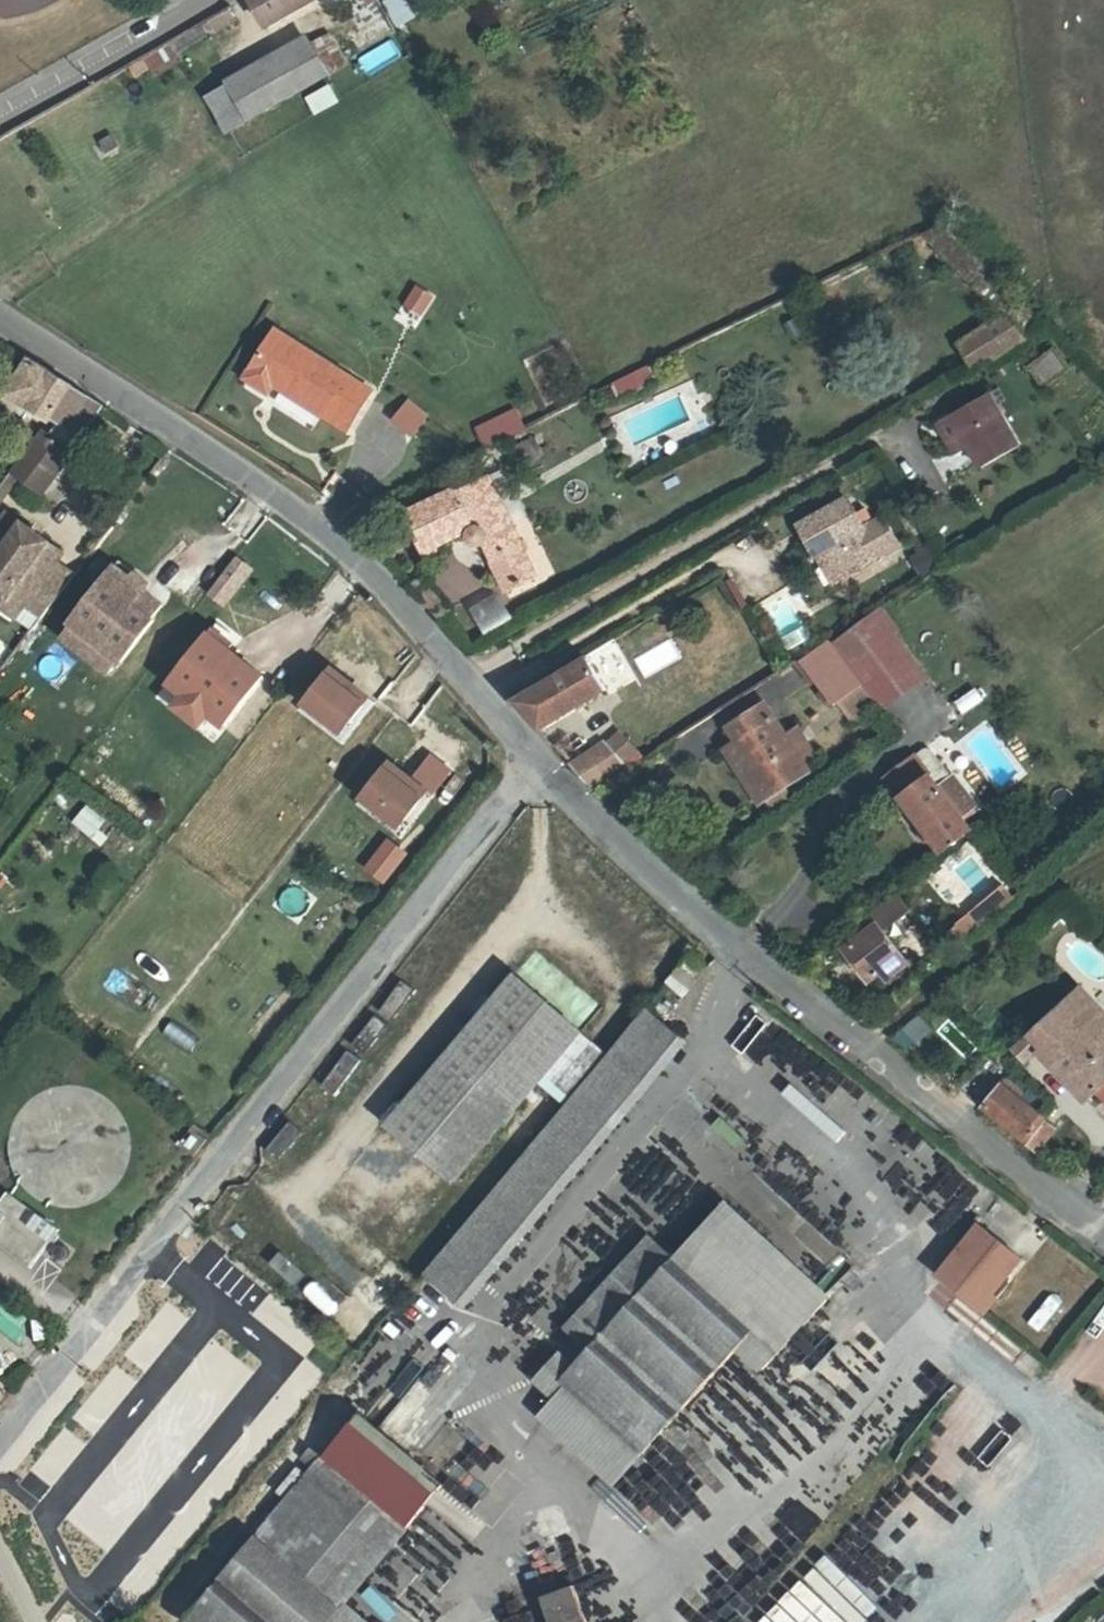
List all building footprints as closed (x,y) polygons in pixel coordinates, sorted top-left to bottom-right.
[(0,14),(24,11),(35,8),(48,2),(53,0),(0,0),(0,14)] [(267,32),(323,0),(248,0),(267,32)] [(368,12),(380,5),(377,0),(361,0),(368,12)] [(411,7),(406,0),(400,0),(388,7),(394,16),(411,7)] [(231,9),(210,21),(216,31),(237,19),(231,9)] [(328,30),(309,39),(325,71),(343,62),(328,30)] [(329,83),(309,47),(209,101),(229,137),(329,83)] [(1001,309),(952,341),(971,371),(1021,339),(1001,309)] [(269,333),(241,380),(267,396),(272,389),(341,433),(365,394),(269,333)] [(1038,385),(1067,367),(1053,346),(1024,363),(1038,385)] [(0,397),(0,409),(17,421),(27,407),(51,423),(42,435),(57,445),(69,452),(101,411),(25,363),(0,397)] [(608,383),(617,400),(654,379),(645,363),(608,383)] [(982,469),(1022,446),(991,391),(952,413),(982,469)] [(415,436),(427,408),(400,397),(388,425),(415,436)] [(483,449),(525,428),(513,405),(471,427),(483,449)] [(25,467),(47,483),(69,452),(57,445),(42,435),(36,430),(0,479),(0,489),(6,493),(25,467)] [(437,546),(456,537),(459,543),(471,546),(491,583),(519,568),(473,480),(417,508),(424,521),(415,526),(433,557),(440,552),(437,546)] [(849,499),(848,500),(802,527),(819,557),(829,551),(846,579),(891,554),(875,526),(866,530),(849,499)] [(12,622),(20,611),(54,565),(60,557),(2,515),(0,518),(0,613),(12,622)] [(889,517),(875,526),(891,554),(905,545),(889,517)] [(927,547),(908,554),(916,575),(935,568),(927,547)] [(829,551),(819,557),(835,586),(846,579),(829,551)] [(20,611),(36,623),(70,578),(54,565),(20,611)] [(136,596),(106,574),(67,625),(116,662),(118,664),(150,621),(148,620),(159,606),(139,591),(136,596)] [(729,576),(717,585),(735,611),(747,602),(729,576)] [(762,601),(786,649),(811,636),(788,589),(762,601)] [(465,605),(480,633),(509,618),(495,590),(465,605)] [(877,608),(830,639),(862,680),(875,697),(881,705),(925,672),(877,608)] [(116,662),(67,625),(57,637),(105,674),(116,662)] [(209,630),(204,635),(225,651),(230,645),(209,630)] [(225,651),(204,635),(165,686),(180,697),(206,717),(220,728),(259,678),(225,651)] [(862,680),(830,639),(802,656),(833,700),(839,696),(862,680)] [(586,659),(515,701),(540,728),(605,691),(586,659)] [(328,669),(323,676),(330,682),(335,675),(328,669)] [(323,676),(301,705),(324,723),(329,716),(343,728),(366,699),(348,685),(343,692),(330,682),(323,676)] [(862,680),(839,696),(851,714),(875,697),(862,680)] [(206,717),(180,697),(171,709),(196,729),(206,717)] [(324,723),(301,705),(296,711),(340,745),(372,703),(366,699),(343,728),(329,716),(324,723)] [(763,701),(728,723),(739,739),(776,792),(785,785),(809,769),(805,763),(816,755),(798,727),(786,735),(763,701)] [(776,792),(739,739),(730,745),(767,798),(771,795),(776,792)] [(624,757),(611,740),(572,762),(595,787),(637,760),(631,753),(624,757)] [(940,849),(970,825),(959,811),(937,781),(911,748),(882,772),(940,849)] [(386,763),(381,770),(388,775),(393,768),(386,763)] [(403,821),(424,792),(406,779),(401,785),(388,775),(381,770),(359,798),(382,816),(387,810),(403,821)] [(950,771),(937,781),(959,811),(972,801),(950,771)] [(796,800),(785,785),(776,792),(771,795),(781,810),(796,800)] [(382,816),(359,798),(354,805),(398,838),(430,797),(424,792),(403,821),(387,810),(382,816)] [(960,938),(1012,900),(1000,883),(947,921),(960,938)] [(862,934),(845,948),(871,980),(885,968),(890,974),(906,960),(892,942),(882,929),(895,919),(906,910),(894,896),(855,926),(862,934)] [(905,932),(895,919),(882,929),(892,942),(905,932)] [(708,969),(690,955),(666,983),(685,998),(708,969)] [(454,1188),(578,1035),(510,979),(386,1129),(454,1188)] [(1041,1048),(1092,1102),(1102,1091),(1103,1089),(1103,1012),(1079,987),(1029,1035),(1041,1048)] [(820,1059),(760,1007),(733,1037),(794,1089),(820,1059)] [(918,1013),(891,1034),(904,1051),(931,1030),(918,1013)] [(952,1016),(938,1027),(964,1061),(978,1050),(952,1016)] [(461,1310),(676,1053),(640,1024),(425,1281),(461,1310)] [(1029,1035),(1013,1050),(1026,1063),(1041,1048),(1029,1035)] [(835,1062),(797,1093),(814,1113),(829,1101),(857,1135),(879,1117),(835,1062)] [(14,1126),(11,1145),(15,1165),(25,1183),(40,1196),(58,1204),(78,1205),(98,1199),(114,1188),(126,1171),(131,1152),(131,1133),(123,1114),(111,1099),(94,1089),(75,1085),(55,1087),(38,1095),(23,1109),(14,1126)] [(1001,1088),(983,1109),(1038,1152),(1054,1131),(1001,1088)] [(940,1203),(965,1172),(886,1110),(861,1141),(940,1203)] [(714,1116),(704,1126),(728,1149),(737,1139),(714,1116)] [(188,1155),(206,1135),(192,1123),(175,1145),(188,1155)] [(8,1192),(0,1202),(0,1246),(31,1269),(60,1231),(8,1192)] [(661,1441),(673,1428),(747,1347),(772,1369),(837,1296),(731,1200),(683,1253),(657,1230),(570,1330),(593,1350),(578,1368),(565,1356),(544,1381),(564,1400),(549,1417),(621,1480),(648,1450),(651,1453),(661,1441)] [(984,1222),(944,1274),(976,1299),(987,1285),(999,1293),(1027,1256),(984,1222)] [(987,1285),(976,1299),(991,1312),(1003,1297),(999,1293),(987,1285)] [(1044,1334),(1064,1305),(1047,1292),(1026,1322),(1044,1334)] [(263,1326),(320,1378),(330,1368),(273,1315),(263,1326)] [(414,1431),(435,1404),(410,1385),(382,1421),(418,1448),(425,1439),(414,1431)] [(343,1604),(446,1480),(361,1411),(188,1621),(328,1621),(343,1604)] [(1096,1422),(1087,1435),(1103,1446),(1103,1427),(1096,1422)] [(673,1428),(661,1441),(673,1452),(686,1439),(673,1428)] [(961,1473),(974,1483),(996,1455),(983,1444),(961,1473)] [(0,1507),(0,1517),(3,1524),(20,1517),(13,1502),(0,1507)] [(685,1604),(712,1621),(732,1621),(741,1608),(699,1582),(685,1604)] [(585,1583),(551,1594),(560,1621),(597,1621),(585,1583)] [(832,1621),(857,1621),(866,1611),(847,1596),(829,1620),(832,1621)] [(343,1604),(328,1621),(364,1621),(343,1604)] [(67,1607),(54,1621),(80,1621),(82,1620),(67,1607)] [(771,1613),(764,1621),(782,1621),(771,1613)]
